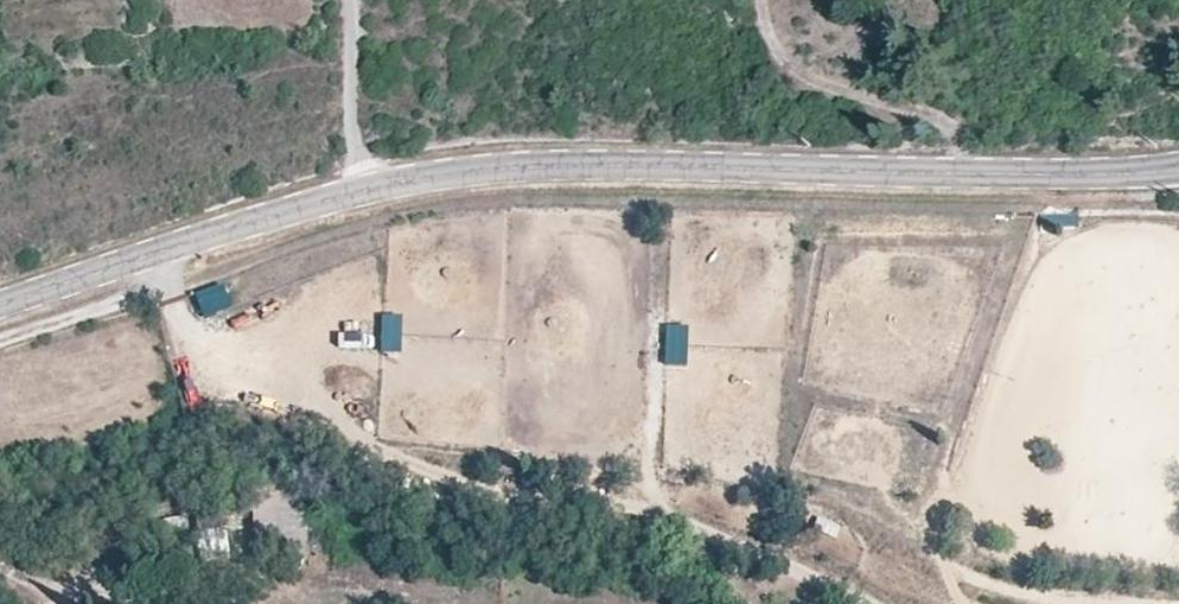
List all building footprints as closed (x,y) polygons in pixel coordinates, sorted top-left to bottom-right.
[(686,365),(687,324),(664,324),(663,365),(686,365)]
